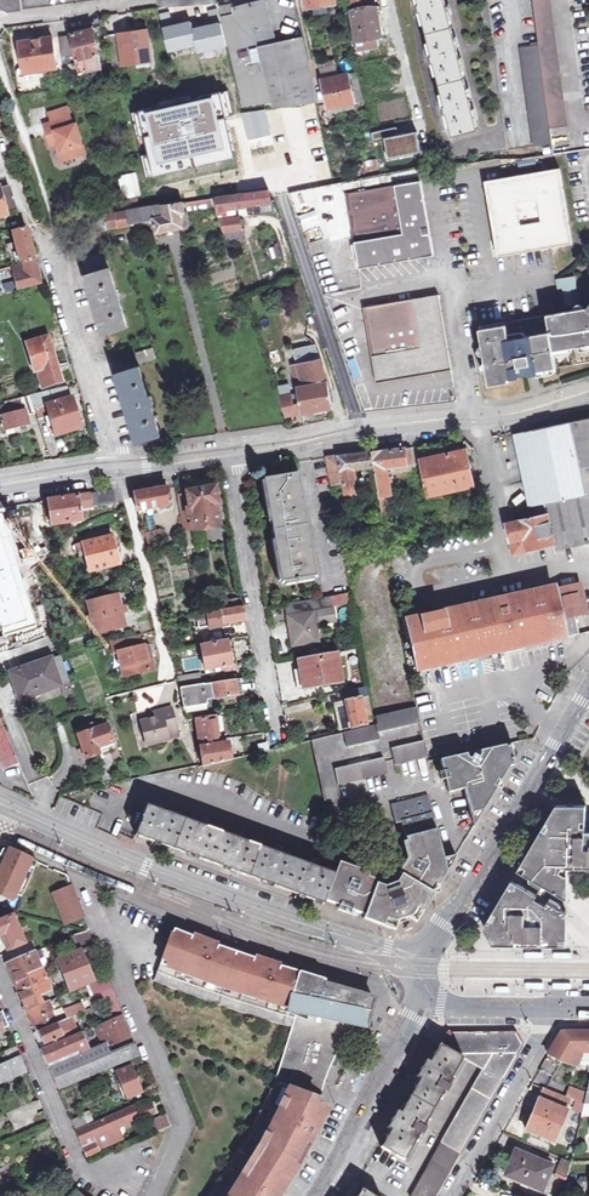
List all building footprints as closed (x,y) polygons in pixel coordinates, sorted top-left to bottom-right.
[(22,0),(0,0),(0,7),(9,12),(23,11),(22,0)] [(320,19),(318,7),(337,4),(336,0),(304,0),(305,8),(308,21),(320,19)] [(353,18),(350,19),(351,24),(354,24),(358,51),(378,48),(376,39),(381,38),(380,26),(383,25),(381,15),(378,15),(377,7),(368,9),(366,0),(350,0),(353,18)] [(452,135),(478,129),(445,0),(419,0),(452,135)] [(551,143),(550,130),(568,128),(551,0),(533,0),(539,42),(531,43),(531,47),(521,48),(534,146),(551,143)] [(274,110),(316,101),(302,37),(274,43),(265,3),(234,9),(233,4),(223,6),(244,107),(273,101),(274,110)] [(80,73),(102,69),(93,28),(82,31),(82,28),(72,30),(73,33),(70,33),(80,73)] [(112,70),(124,69),(124,64),(151,61),(147,31),(108,36),(112,70)] [(25,70),(56,66),(53,36),(22,40),(25,70)] [(60,37),(62,58),(72,57),(69,36),(60,37)] [(321,80),(326,100),(327,107),(354,102),(355,108),(365,106),(357,73),(321,80)] [(53,120),(55,130),(47,132),(51,144),(57,143),(60,142),(66,160),(87,153),(78,123),(75,124),(68,105),(50,111),(53,120)] [(241,159),(273,152),(266,122),(264,123),(262,117),(259,117),(258,114),(253,115),(255,126),(241,129),(240,127),(236,128),(237,130),(228,132),(233,152),(239,151),(241,159)] [(44,123),(47,132),(55,130),(53,120),(44,123)] [(60,142),(57,143),(62,161),(66,160),(60,142)] [(214,152),(217,165),(223,163),(220,150),(214,152)] [(390,157),(376,160),(378,167),(392,164),(390,157)] [(171,177),(169,159),(157,161),(159,178),(171,177)] [(535,159),(516,162),(517,171),(537,168),(535,159)] [(378,167),(376,160),(366,161),(367,171),(378,169),(378,167)] [(327,164),(310,167),(312,180),(329,176),(327,164)] [(559,169),(485,182),(498,257),(548,248),(573,244),(559,169)] [(287,183),(298,183),(297,172),(286,172),(287,183)] [(121,179),(124,198),(141,195),(136,177),(121,179)] [(265,185),(264,178),(254,179),(255,186),(265,185)] [(434,255),(420,182),(346,195),(354,237),(359,269),(434,255)] [(214,197),(217,206),(220,205),(221,210),(274,201),(270,189),(214,197)] [(140,206),(139,198),(127,200),(129,208),(140,206)] [(186,203),(188,213),(214,209),(213,200),(186,203)] [(304,215),(298,216),(300,225),(318,221),(313,200),(301,202),(304,215)] [(184,202),(106,215),(106,216),(76,221),(78,237),(109,232),(108,228),(156,220),(158,231),(184,226),(182,213),(186,213),(184,202)] [(219,213),(226,231),(243,229),(241,217),(227,219),(225,212),(219,213)] [(28,228),(14,231),(21,259),(35,256),(28,228)] [(111,268),(107,254),(85,260),(89,274),(111,268)] [(43,284),(36,260),(13,266),(19,290),(43,284)] [(111,270),(88,277),(94,299),(92,300),(96,313),(99,313),(105,334),(128,327),(111,270)] [(556,280),(558,290),(563,289),(565,308),(581,305),(576,276),(556,280)] [(489,387),(508,383),(508,381),(519,379),(519,377),(528,376),(528,378),(538,376),(538,372),(588,362),(588,295),(586,296),(587,309),(479,328),(489,387)] [(451,369),(439,296),(365,309),(378,383),(451,369)] [(476,310),(468,311),(470,322),(478,321),(476,310)] [(49,337),(27,343),(42,389),(63,383),(49,337)] [(294,350),(307,347),(305,339),(292,342),(294,350)] [(300,394),(303,413),(333,408),(326,375),(317,345),(307,347),(294,350),(297,361),(300,372),(302,379),(297,380),(300,394)] [(352,347),(345,350),(352,368),(359,365),(352,347)] [(154,348),(136,353),(140,365),(157,360),(154,348)] [(300,372),(297,361),(293,362),(297,380),(302,379),(300,372)] [(140,369),(117,376),(137,444),(159,437),(151,407),(154,406),(152,398),(149,399),(140,369)] [(6,430),(29,424),(27,417),(37,415),(35,410),(47,407),(55,435),(81,428),(69,386),(19,398),(20,403),(2,407),(4,416),(3,417),(6,430)] [(303,413),(300,394),(282,397),(285,405),(284,406),(287,416),(303,413)] [(527,434),(542,504),(538,504),(540,516),(508,523),(515,553),(555,545),(556,550),(588,544),(588,421),(527,434)] [(542,504),(527,434),(513,436),(528,506),(538,504),(542,504)] [(327,458),(331,468),(334,484),(344,484),(346,495),(359,493),(355,470),(374,468),(383,521),(396,520),(388,468),(412,465),(410,448),(407,448),(362,453),(332,457),(327,458)] [(423,459),(430,495),(474,486),(467,450),(423,459)] [(265,481),(283,580),(318,574),(300,475),(265,481)] [(167,482),(132,488),(136,505),(138,512),(171,506),(167,482)] [(176,494),(178,508),(185,507),(186,518),(191,518),(193,531),(220,527),(216,505),(218,505),(215,488),(187,492),(176,494)] [(111,491),(62,498),(42,502),(45,519),(50,518),(52,526),(81,521),(79,504),(96,501),(96,507),(115,504),(113,491),(111,491)] [(185,507),(178,508),(183,533),(193,531),(191,518),(186,518),(185,507)] [(1,627),(4,637),(37,627),(2,513),(0,514),(0,627),(1,627)] [(162,531),(145,536),(148,551),(166,546),(162,531)] [(85,543),(91,571),(120,565),(113,536),(85,543)] [(407,621),(420,670),(578,634),(574,617),(586,614),(579,584),(554,590),(553,588),(407,621)] [(306,611),(289,614),(294,642),(319,637),(314,608),(317,607),(320,624),(337,621),(334,605),(351,602),(350,592),(304,599),(306,611)] [(89,603),(96,633),(124,626),(118,597),(89,603)] [(233,599),(235,607),(242,605),(240,598),(233,599)] [(226,608),(235,607),(233,599),(224,601),(226,608)] [(306,611),(304,599),(287,602),(289,614),(306,611)] [(207,614),(210,626),(246,620),(244,607),(207,614)] [(147,659),(144,646),(141,634),(114,640),(117,653),(120,652),(126,675),(155,668),(152,658),(147,659)] [(202,646),(206,670),(232,665),(228,642),(202,646)] [(336,651),(305,657),(306,666),(300,667),(304,688),(342,682),(336,651)] [(56,656),(52,657),(61,684),(69,682),(60,655),(56,656)] [(61,684),(52,657),(12,671),(22,698),(61,684)] [(298,689),(304,688),(300,667),(294,668),(298,689)] [(238,693),(235,681),(201,686),(200,673),(177,677),(178,680),(184,708),(208,704),(207,699),(238,694),(238,693)] [(241,680),(235,681),(238,693),(244,693),(241,680)] [(366,686),(339,691),(341,701),(337,701),(343,728),(372,722),(366,686)] [(164,717),(157,719),(141,722),(147,744),(179,737),(172,709),(163,711),(164,717)] [(374,717),(375,724),(343,731),(347,746),(379,740),(378,732),(420,723),(416,709),(374,717)] [(220,716),(195,720),(200,747),(224,743),(224,739),(220,716)] [(2,770),(19,763),(0,720),(0,765),(2,770)] [(79,735),(88,764),(101,759),(98,753),(115,747),(109,730),(96,734),(94,729),(79,735)] [(424,741),(390,748),(392,760),(393,765),(427,758),(424,741)] [(203,765),(232,758),(229,742),(224,743),(200,747),(203,765)] [(439,760),(442,770),(446,770),(448,780),(444,781),(447,794),(464,790),(473,827),(498,785),(513,759),(510,744),(439,760)] [(349,765),(335,769),(338,785),(386,774),(383,758),(349,765)] [(338,865),(325,900),(337,905),(339,900),(347,903),(356,906),(354,911),(365,915),(363,918),(375,923),(395,930),(398,923),(410,920),(415,923),(430,898),(444,875),(447,870),(443,858),(427,796),(390,805),(394,823),(401,821),(409,852),(397,874),(400,876),(397,882),(384,885),(377,883),(378,880),(368,876),(369,872),(348,864),(346,869),(338,865)] [(150,840),(174,849),(189,810),(174,805),(170,814),(154,808),(145,804),(135,834),(143,838),(150,840)] [(518,872),(562,897),(568,893),(568,867),(588,868),(588,831),(586,830),(586,805),(557,805),(518,872)] [(191,855),(213,863),(227,824),(211,819),(208,827),(202,825),(205,816),(189,810),(174,849),(191,855)] [(243,830),(227,824),(213,863),(223,867),(249,876),(264,838),(250,833),(246,841),(240,839),(243,830)] [(262,881),(287,890),(301,852),(287,846),(283,855),(277,852),(280,844),(264,838),(249,876),(262,881)] [(0,854),(0,887),(22,896),(37,862),(7,848),(1,850),(0,854)] [(315,857),(301,852),(287,890),(303,896),(323,904),(325,900),(338,865),(322,859),(318,868),(312,865),(315,857)] [(456,855),(443,858),(447,870),(456,855)] [(511,880),(484,927),(487,935),(492,944),(567,945),(567,914),(548,902),(545,906),(534,899),(537,895),(511,880)] [(72,887),(54,895),(66,925),(84,917),(72,887)] [(339,900),(337,905),(338,909),(344,911),(347,903),(339,900)] [(347,903),(344,911),(348,913),(353,915),(354,911),(356,906),(347,903)] [(4,934),(9,944),(22,938),(13,916),(0,921),(0,935),(4,934)] [(273,1087),(319,1105),(320,1099),(325,1082),(330,1070),(336,1056),(344,1043),(352,1030),(362,1019),(364,1012),(370,1012),(374,999),(333,987),(325,985),(326,980),(280,966),(279,970),(262,964),(235,956),(217,949),(191,940),(192,937),(174,929),(154,981),(172,988),(237,1011),(292,1028),(273,1087)] [(89,984),(94,981),(81,950),(95,944),(90,931),(88,932),(72,938),(77,951),(56,959),(71,992),(89,984)] [(42,950),(35,953),(38,961),(45,959),(42,950)] [(38,961),(35,953),(7,964),(26,1011),(28,1010),(32,1021),(36,1031),(57,1022),(48,1001),(43,1004),(39,993),(50,988),(38,961)] [(106,976),(94,981),(89,984),(93,995),(89,997),(94,1008),(100,1005),(106,1021),(113,1019),(114,1022),(97,1029),(102,1040),(108,1037),(111,1044),(131,1036),(110,987),(106,976)] [(47,1064),(88,1046),(82,1031),(79,1033),(72,1018),(79,1015),(76,1006),(66,1010),(70,1018),(34,1034),(47,1064)] [(9,1026),(2,1012),(0,1013),(0,1030),(9,1026)] [(418,1135),(421,1136),(425,1128),(423,1127),(443,1092),(445,1093),(449,1085),(447,1084),(462,1059),(482,1071),(410,1195),(433,1195),(521,1044),(515,1033),(515,1032),(445,1033),(429,1061),(426,1059),(415,1078),(419,1080),(399,1113),(396,1111),(386,1128),(390,1130),(380,1147),(403,1160),(418,1135)] [(588,1053),(588,1032),(567,1032),(562,1032),(548,1055),(560,1061),(578,1066),(580,1059),(580,1053),(588,1053)] [(90,1050),(50,1067),(59,1089),(139,1056),(134,1043),(110,1053),(105,1043),(90,1050)] [(90,1050),(88,1046),(47,1064),(49,1068),(50,1067),(90,1050)] [(0,1054),(4,1062),(0,1064),(0,1084),(28,1072),(17,1047),(0,1054)] [(578,1066),(588,1073),(588,1053),(580,1053),(580,1059),(578,1066)] [(131,1068),(117,1074),(127,1098),(141,1092),(131,1068)] [(232,1163),(282,1190),(301,1160),(317,1127),(315,1126),(317,1114),(319,1105),(273,1087),(254,1126),(232,1163)] [(525,1130),(554,1142),(572,1100),(565,1097),(543,1087),(525,1130)] [(585,1094),(570,1088),(565,1097),(572,1100),(583,1105),(583,1104),(585,1094)] [(583,1104),(583,1105),(581,1115),(588,1115),(588,1104),(583,1104)] [(327,1108),(319,1105),(315,1126),(317,1127),(327,1108)] [(131,1108),(76,1132),(81,1143),(83,1142),(85,1148),(83,1149),(87,1157),(98,1152),(97,1149),(114,1142),(109,1131),(119,1126),(120,1128),(137,1120),(131,1108)] [(167,1115),(153,1121),(157,1132),(172,1127),(167,1115)] [(71,1121),(75,1130),(86,1125),(83,1116),(71,1121)] [(506,1174),(540,1189),(550,1167),(516,1152),(506,1174)] [(554,1173),(556,1173),(555,1176),(565,1181),(570,1161),(561,1158),(554,1173)] [(232,1163),(211,1195),(279,1195),(282,1190),(232,1163)]
